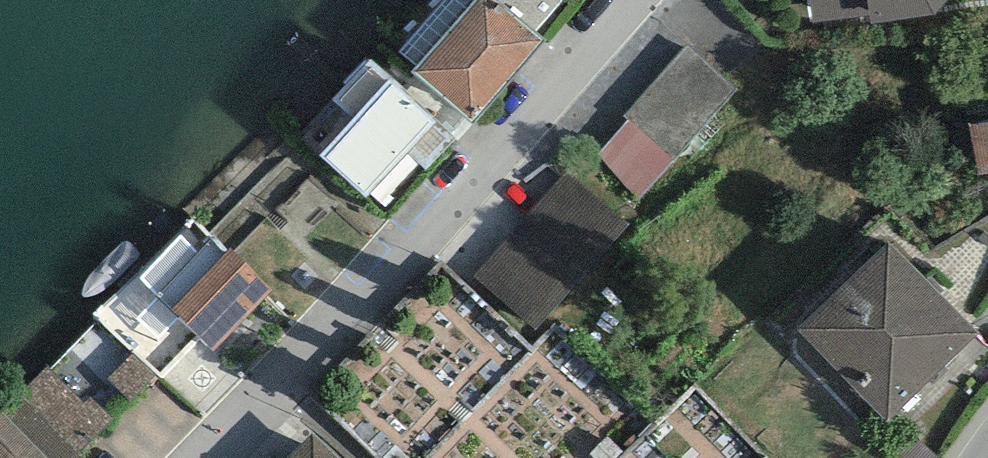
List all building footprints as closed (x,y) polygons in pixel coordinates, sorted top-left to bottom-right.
[(543,40),(533,32),(560,0),(474,0),(413,71),(474,122),(543,40)] [(809,23),(869,15),(869,23),(934,13),(947,0),(806,0),(809,23)] [(676,160),(736,89),(683,45),(624,116),(629,120),(676,160)] [(438,119),(370,59),(334,100),(354,118),(320,156),(368,198),(438,119)] [(638,202),(676,160),(629,120),(599,156),(638,202)] [(969,126),(978,176),(987,174),(987,123),(969,126)] [(538,329),(630,223),(566,168),(474,273),(538,329)] [(95,316),(99,320),(155,376),(159,380),(202,338),(215,350),(273,292),(229,248),(226,251),(193,218),(95,316)] [(888,423),(979,332),(885,240),(795,332),(888,423)] [(99,320),(50,370),(46,366),(20,393),(2,375),(0,377),(0,457),(81,457),(78,455),(155,376),(99,320)] [(311,433),(286,457),(337,457),(311,433)]
